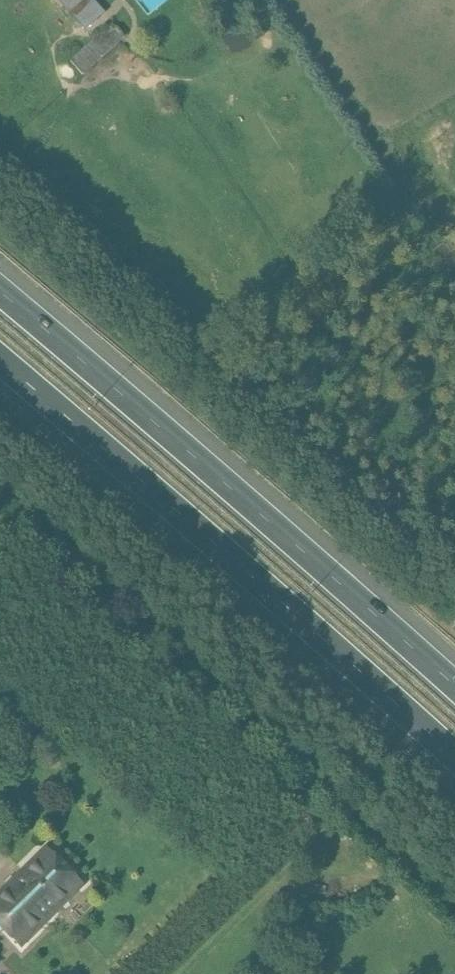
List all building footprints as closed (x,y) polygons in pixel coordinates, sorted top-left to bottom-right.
[(86,30),(106,13),(94,0),(59,0),(86,30)] [(113,23),(72,60),(84,75),(126,37),(113,23)] [(36,932),(82,884),(48,848),(2,894),(0,896),(0,922),(21,945),(36,932)]
